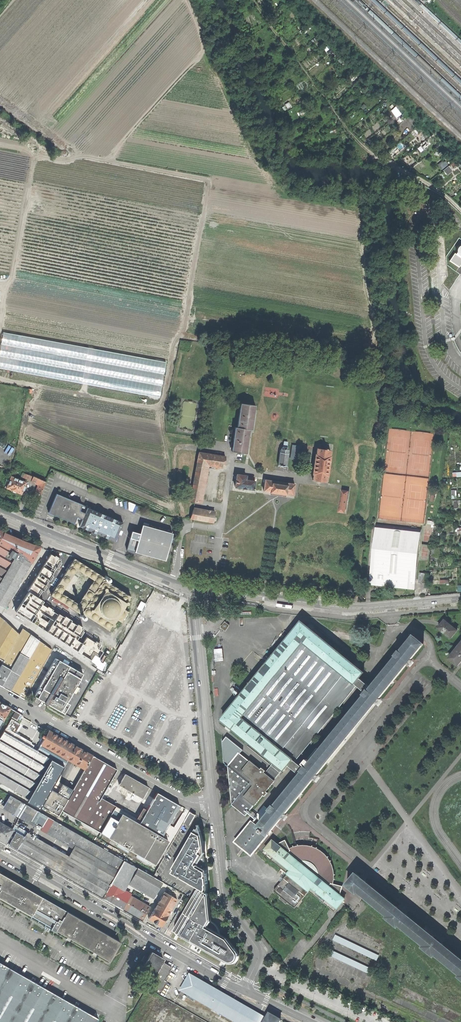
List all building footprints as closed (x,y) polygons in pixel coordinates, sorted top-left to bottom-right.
[(2,271),(1,264),(13,262),(16,266),(23,259),(2,262),(0,246),(0,272),(2,271)] [(119,324),(119,320),(56,323),(57,332),(58,332),(58,340),(109,337),(109,345),(112,345),(112,337),(124,336),(123,324),(119,324)] [(232,448),(232,452),(246,454),(249,429),(251,430),(255,405),(241,404),(238,428),(235,428),(233,443),(232,448)] [(287,444),(284,443),(283,447),(281,450),(280,453),(278,465),(286,467),(288,454),(288,450),(288,449),(287,448),(287,444)] [(328,445),(321,444),(321,450),(318,449),(317,455),(316,455),(312,481),(327,483),(331,457),(330,457),(331,451),(327,450),(328,445)] [(300,447),(292,446),(291,460),(298,461),(300,447)] [(197,502),(199,501),(204,473),(203,473),(205,464),(224,467),(226,457),(199,453),(197,461),(194,460),(192,471),(195,472),(190,501),(197,502)] [(16,491),(21,493),(26,482),(9,475),(4,487),(6,488),(8,488),(11,489),(11,490),(13,491),(16,492),(16,491)] [(235,487),(253,490),(254,481),(245,480),(246,476),(237,475),(235,487)] [(35,492),(41,494),(46,481),(34,476),(31,481),(39,484),(35,492)] [(286,494),(293,495),(295,484),(288,484),(288,483),(272,480),(272,481),(265,480),(264,491),(270,492),(271,493),(271,495),(278,496),(286,497),(286,494)] [(348,492),(343,491),(339,512),(345,513),(348,492)] [(62,518),(75,523),(77,517),(83,519),(86,513),(80,510),(83,504),(57,493),(49,512),(62,518)] [(88,508),(86,513),(83,519),(80,527),(90,531),(88,535),(92,536),(94,538),(96,534),(115,542),(123,522),(88,508)] [(190,518),(217,523),(219,513),(193,509),(190,518)] [(135,551),(166,560),(173,533),(143,524),(141,533),(139,530),(138,530),(137,530),(136,531),(135,533),(135,535),(138,542),(135,551)] [(393,587),(415,589),(421,529),(376,524),(369,584),(393,587)] [(4,608),(6,604),(7,604),(41,546),(23,540),(18,538),(0,531),(0,606),(4,608)] [(427,589),(429,574),(419,573),(418,583),(424,583),(424,588),(427,589)] [(24,698),(51,649),(22,628),(18,634),(7,622),(1,617),(0,617),(0,658),(3,660),(0,665),(0,685),(10,690),(24,698)] [(450,638),(457,630),(445,619),(438,628),(450,638)] [(355,683),(364,672),(317,633),(302,621),(293,632),(291,630),(287,635),(282,631),(271,645),(278,651),(222,720),(275,762),(283,769),(284,770),(293,759),(293,758),(242,718),(304,641),(354,683),(355,683)] [(418,639),(414,636),(401,651),(399,650),(396,655),(397,656),(370,690),(368,689),(364,694),(365,696),(321,750),(307,767),(306,766),(302,771),(303,772),(276,806),(274,805),(270,810),(272,812),(259,827),(253,821),(236,842),(251,854),(280,819),(281,819),(281,818),(282,819),(285,815),(285,814),(285,813),(312,779),(313,779),(314,779),(317,776),(317,775),(317,774),(374,703),(375,703),(375,702),(376,703),(379,699),(379,698),(379,697),(406,664),(407,664),(407,663),(408,663),(411,660),(411,659),(411,658),(423,643),(418,639)] [(293,758),(354,683),(304,641),(242,718),(293,758)] [(449,658),(457,665),(460,660),(460,643),(449,658)] [(52,706),(64,713),(70,703),(67,701),(72,691),(76,693),(79,686),(76,685),(82,673),(55,658),(34,695),(52,706)] [(15,711),(3,703),(0,701),(0,725),(3,720),(8,723),(11,719),(12,717),(15,711)] [(15,711),(12,717),(17,720),(18,718),(19,719),(20,716),(19,715),(20,713),(15,711)] [(8,723),(5,728),(14,733),(20,724),(11,719),(8,723)] [(62,810),(71,793),(55,783),(68,759),(85,768),(92,755),(63,738),(49,730),(37,750),(3,731),(0,738),(0,781),(59,815),(62,810)] [(307,767),(321,750),(317,748),(303,764),(306,766),(307,767)] [(262,770),(240,753),(229,767),(232,805),(246,816),(264,794),(266,796),(268,793),(266,792),(272,784),(272,783),(269,783),(268,780),(271,780),(272,779),(264,772),(265,770),(263,769),(262,770)] [(173,843),(185,822),(191,811),(185,808),(168,839),(162,836),(180,805),(157,792),(147,810),(143,808),(137,818),(102,798),(117,769),(92,755),(85,768),(71,793),(62,810),(64,811),(61,816),(76,824),(79,819),(109,837),(119,842),(155,863),(168,840),(173,843)] [(275,780),(283,769),(275,762),(266,773),(275,780)] [(142,798),(148,787),(137,780),(125,774),(119,784),(142,798)] [(3,803),(24,816),(30,806),(8,793),(3,803)] [(150,906),(124,891),(130,881),(155,896),(161,885),(167,889),(169,885),(156,878),(158,873),(156,871),(153,876),(30,806),(24,816),(23,819),(73,848),(69,855),(27,831),(24,836),(0,822),(0,839),(102,897),(142,920),(150,906)] [(196,814),(191,811),(185,822),(190,824),(196,814)] [(239,954),(238,952),(227,938),(220,933),(219,930),(218,927),(216,925),(214,923),(211,921),(209,894),(207,892),(208,889),(208,888),(208,886),(208,883),(207,876),(207,870),(204,868),(205,866),(205,863),(205,860),(205,858),(205,855),(204,854),(205,853),(205,849),(204,844),(203,838),(201,831),(198,829),(196,833),(194,832),(173,868),(175,869),(173,873),(199,888),(198,890),(197,889),(174,931),(225,960),(227,962),(229,962),(231,963),(233,963),(235,962),(237,960),(238,958),(239,956),(239,954)] [(276,843),(272,840),(262,852),(277,864),(288,872),(274,890),(295,907),(309,890),(320,899),(334,910),(345,898),(340,894),(342,886),(331,883),(331,876),(331,874),(331,871),(330,867),(329,865),(328,862),(326,859),(324,856),(322,854),(319,852),(316,850),(314,849),(311,848),(307,848),(304,847),(300,847),(296,848),(290,850),(285,839),(276,843)] [(31,916),(42,896),(33,891),(0,872),(0,898),(31,916)] [(355,872),(346,884),(356,892),(358,890),(388,915),(387,916),(398,926),(399,924),(424,944),(423,946),(434,955),(435,953),(460,974),(459,975),(460,977),(460,958),(443,944),(443,943),(432,934),(432,935),(407,914),(396,905),(365,881),(355,872)] [(162,925),(177,898),(165,891),(155,907),(149,918),(153,920),(153,921),(155,922),(156,923),(157,922),(162,925)] [(55,931),(56,929),(67,911),(42,896),(31,916),(30,917),(55,931)] [(109,960),(120,941),(107,933),(78,917),(67,911),(56,929),(109,960)] [(376,960),(379,955),(335,934),(333,939),(376,960)] [(370,974),(372,969),(329,948),(326,953),(370,974)] [(142,969),(153,976),(162,961),(164,958),(152,951),(142,969)] [(162,991),(167,981),(164,980),(172,967),(162,961),(153,976),(149,984),(162,991)] [(99,1018),(89,1013),(58,995),(29,978),(0,962),(0,1021),(96,1021),(99,1018)] [(281,1021),(270,1014),(267,1018),(228,996),(190,974),(187,981),(183,980),(178,989),(182,991),(237,1021),(280,1021),(281,1021)]
